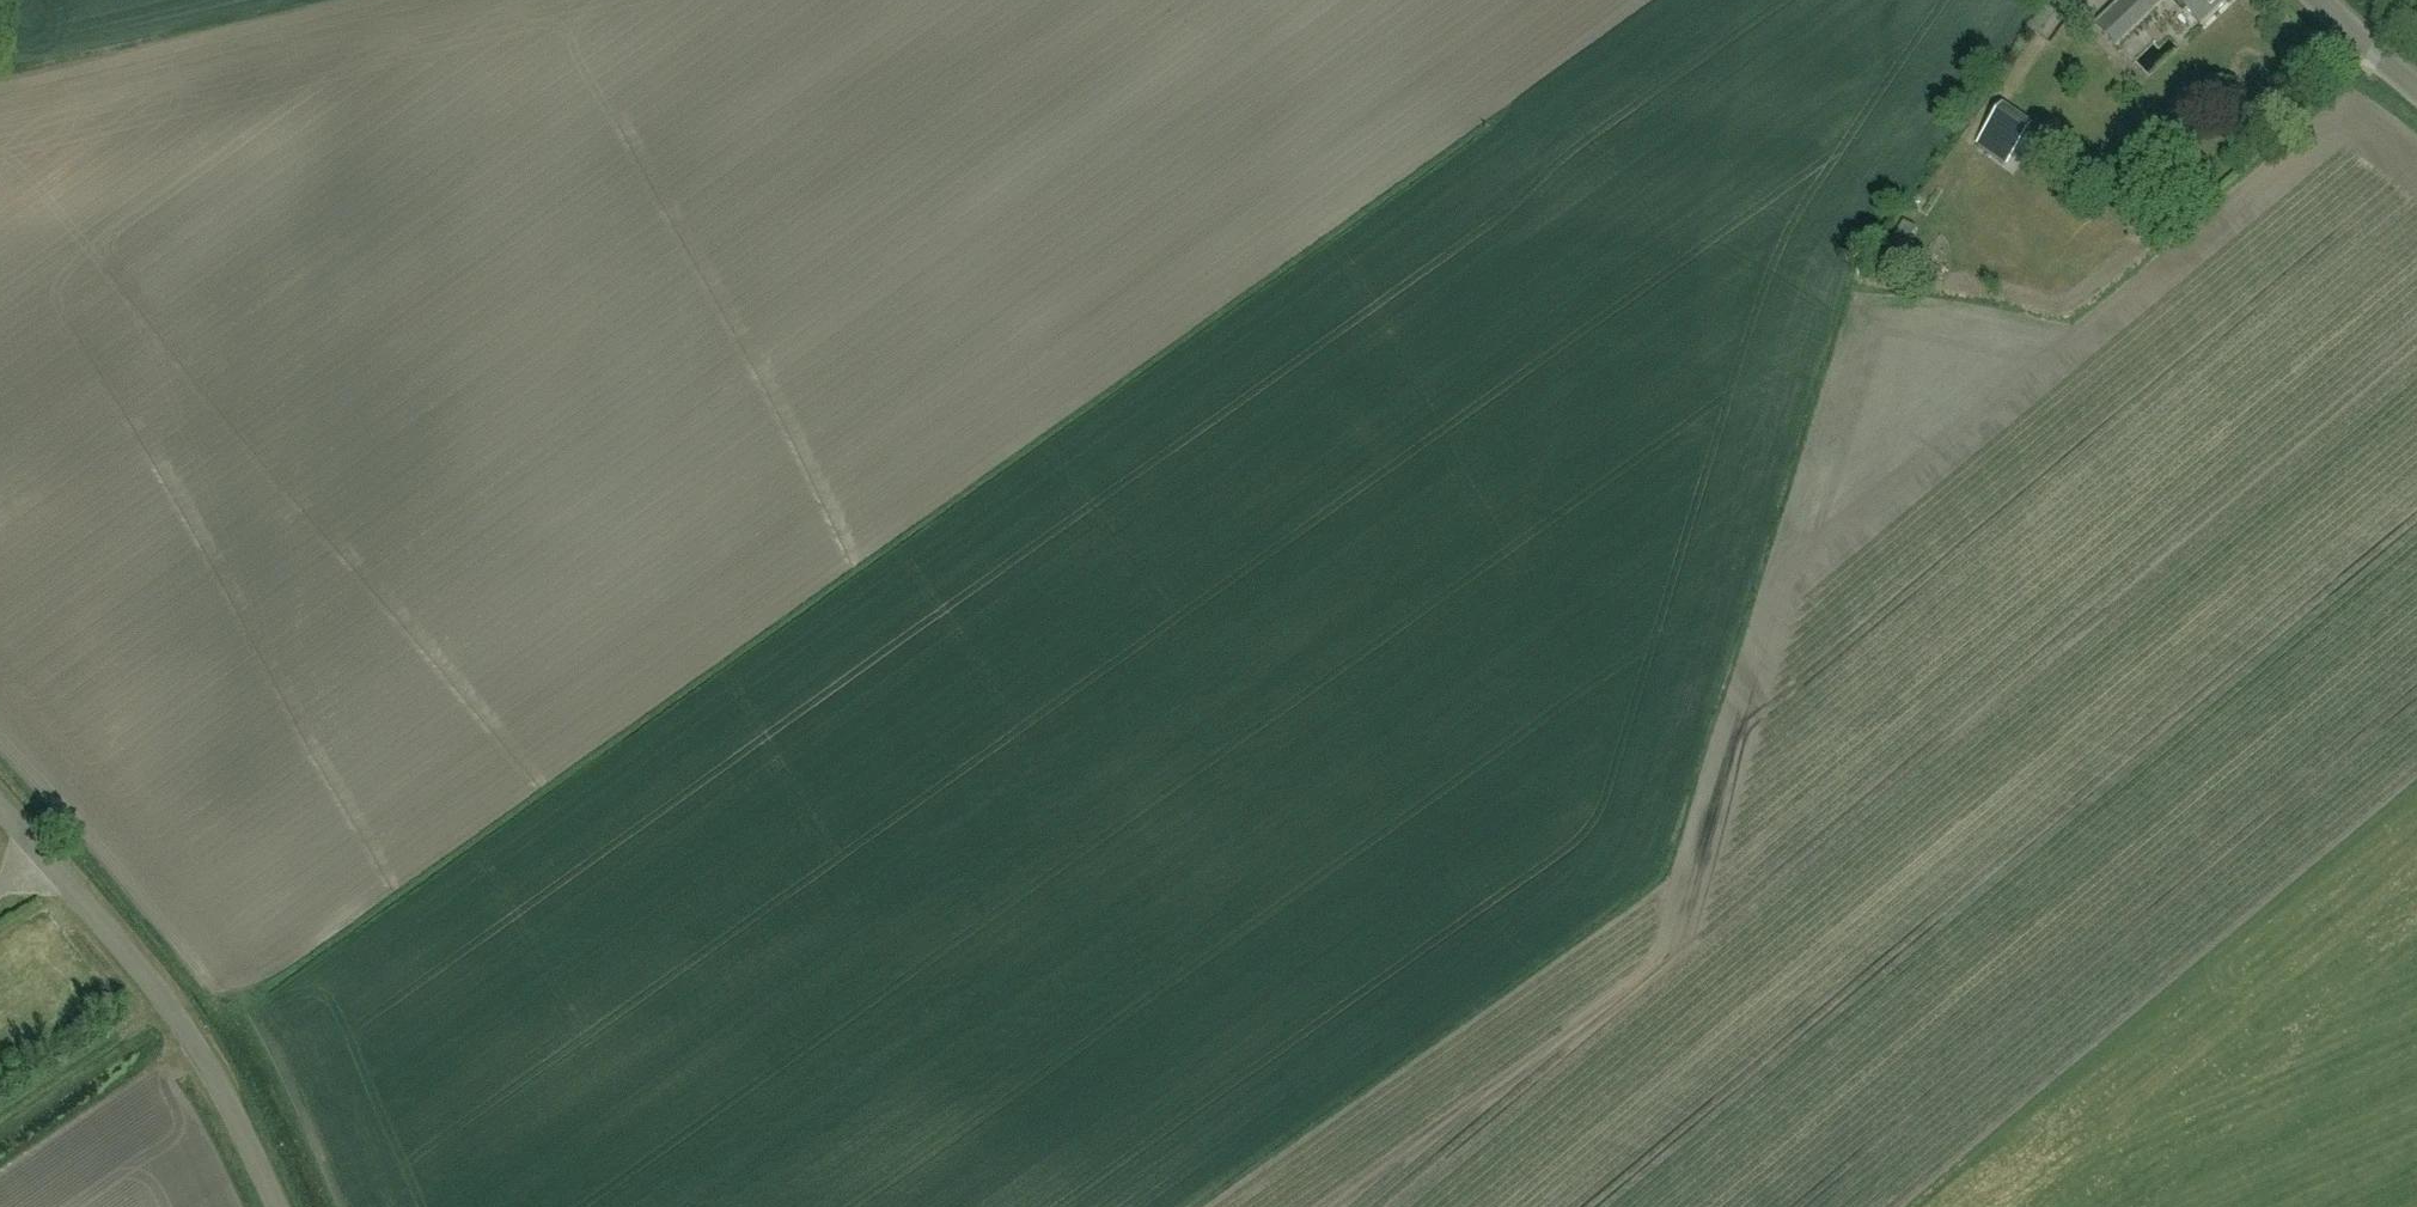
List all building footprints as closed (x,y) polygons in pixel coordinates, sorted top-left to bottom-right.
[(2095,24),(2117,47),(2166,0),(2121,0),(2095,24)] [(2228,0),(2177,0),(2202,25),(2228,0)] [(1981,143),(2008,161),(2027,132),(2000,114),(1981,143)]
